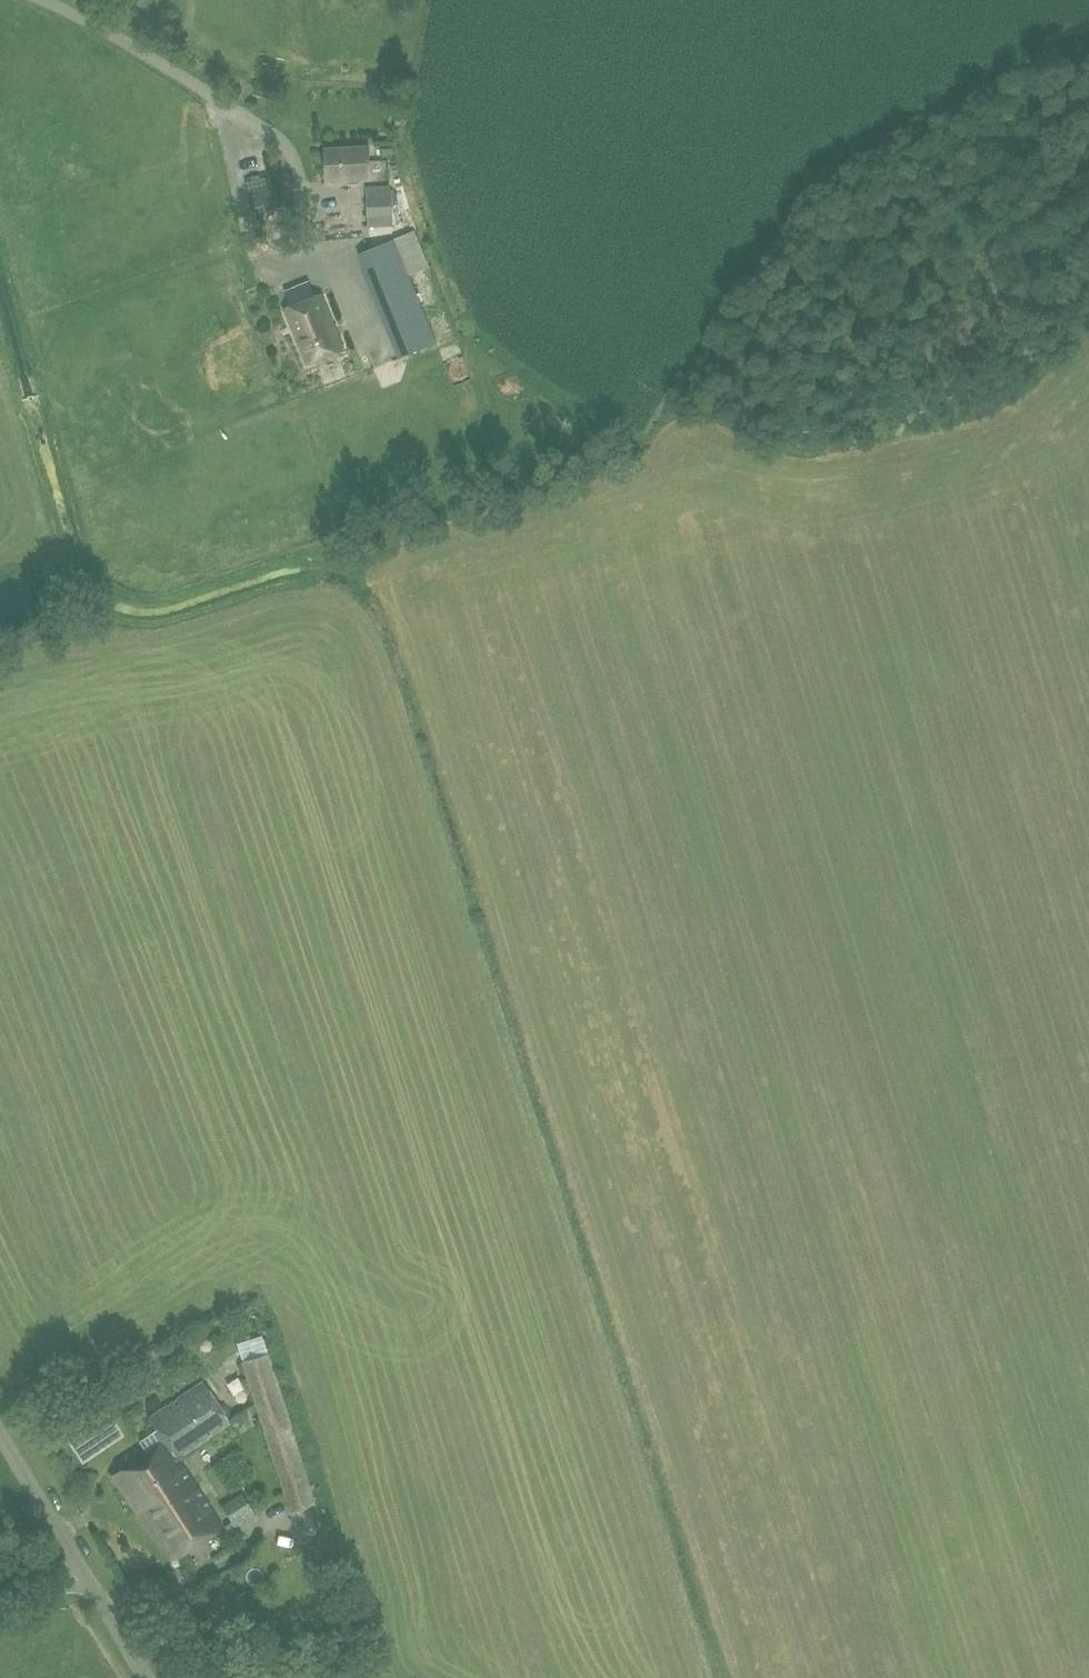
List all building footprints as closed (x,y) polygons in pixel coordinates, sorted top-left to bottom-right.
[(327,147),(328,180),(372,179),(370,146),(327,147)] [(375,207),(377,239),(403,238),(402,206),(375,207)] [(401,356),(434,343),(393,239),(360,252),(401,356)] [(307,364),(344,348),(321,294),(284,309),(307,364)] [(472,368),(457,375),(462,388),(478,381),(472,368)] [(268,1352),(264,1337),(237,1345),(242,1362),(289,1512),(317,1504),(269,1352),(268,1352)] [(222,1527),(175,1456),(228,1419),(205,1384),(151,1421),(157,1429),(138,1441),(145,1452),(111,1475),(135,1511),(137,1510),(171,1561),(222,1527)] [(239,1531),(262,1519),(253,1500),(229,1513),(239,1531)] [(349,1647),(355,1645),(353,1639),(347,1641),(349,1647)]
